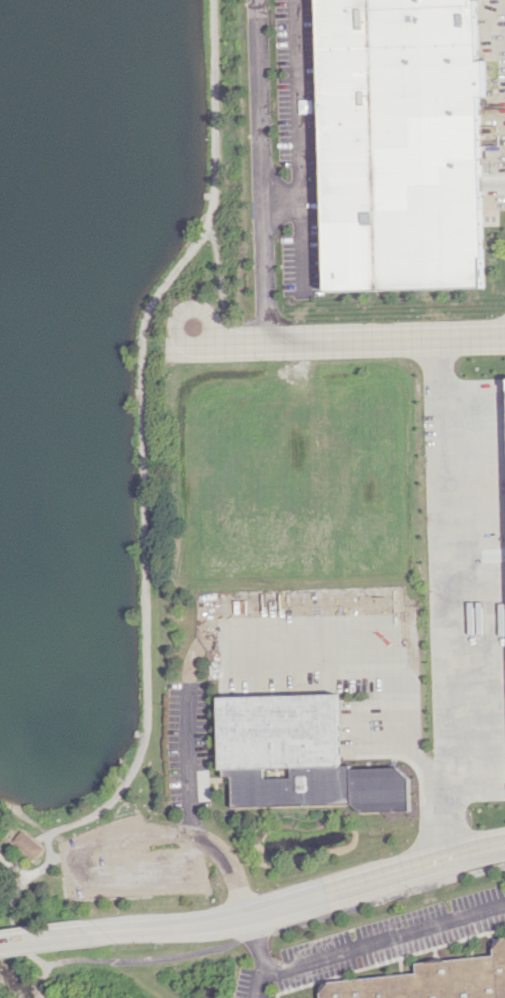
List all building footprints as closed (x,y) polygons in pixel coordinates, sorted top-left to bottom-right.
[(484,287),(480,95),(487,95),(486,60),(478,60),(477,0),(320,0),(326,291),(484,287)] [(221,696),(222,777),(233,777),(233,806),(351,805),(351,765),(340,765),(339,694),(221,696)] [(13,841),(36,860),(45,848),(22,829),(13,841)] [(497,938),(504,937),(504,997),(324,997),(322,982),(421,973),(420,963),(499,954),(497,938)]
